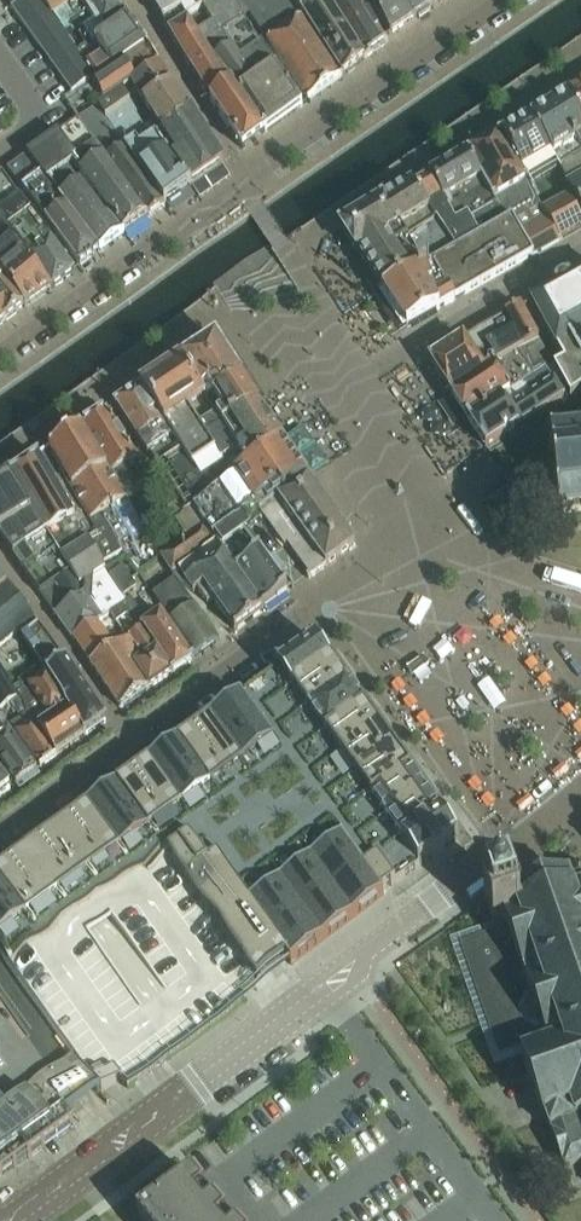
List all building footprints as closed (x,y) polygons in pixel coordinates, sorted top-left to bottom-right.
[(41,0),(21,0),(11,8),(71,94),(72,94),(97,80),(79,54),(67,37),(62,29),(61,29),(41,0)] [(67,37),(76,31),(70,22),(74,20),(66,7),(75,1),(74,0),(41,0),(61,29),(62,29),(67,37)] [(125,16),(113,0),(74,0),(75,1),(66,7),(74,20),(70,22),(76,31),(80,37),(97,26),(100,31),(125,16)] [(162,21),(179,50),(211,101),(230,131),(242,149),(249,145),(265,133),(232,84),(213,59),(198,38),(190,26),(184,16),(203,5),(211,0),(149,0),(162,21)] [(203,5),(214,25),(208,29),(201,19),(190,26),(198,38),(213,59),(232,84),(265,133),(302,106),(288,86),(276,67),(242,18),(249,13),(241,0),(211,0),(203,5)] [(343,80),(342,79),(292,0),(241,0),(249,13),(267,42),(284,69),(295,83),(308,103),(343,80)] [(327,0),(292,0),(342,79),(365,60),(364,59),(331,7),(327,0)] [(385,38),(384,36),(382,38),(361,0),(342,0),(341,1),(341,0),(327,0),(331,7),(364,59),(388,42),(385,38)] [(414,18),(401,0),(369,0),(367,1),(390,34),(414,18)] [(414,18),(439,0),(401,0),(414,18)] [(88,49),(79,54),(97,80),(101,77),(113,70),(146,47),(125,16),(100,31),(97,26),(80,37),(88,49)] [(97,80),(80,90),(85,99),(97,91),(104,102),(121,90),(130,84),(158,65),(146,47),(113,70),(101,77),(97,80)] [(158,65),(130,84),(142,103),(143,102),(172,87),(173,87),(158,65)] [(162,133),(191,115),(172,87),(143,102),(142,103),(162,133)] [(573,93),(580,114),(580,89),(573,93)] [(104,102),(98,106),(106,118),(129,102),(121,90),(104,102)] [(573,93),(533,116),(552,153),(568,183),(578,203),(580,209),(580,114),(573,93)] [(152,139),(143,124),(129,102),(106,118),(164,206),(191,187),(157,136),(152,139)] [(164,206),(106,118),(98,106),(79,118),(147,219),(164,206)] [(162,133),(157,136),(191,187),(192,187),(221,166),(222,165),(191,115),(162,133)] [(523,171),(552,153),(533,116),(503,134),(523,171)] [(124,235),(147,219),(79,118),(78,119),(57,134),(76,159),(71,163),(124,235)] [(100,253),(124,235),(71,163),(76,159),(57,134),(28,155),(42,175),(100,253)] [(523,171),(503,134),(468,154),(497,205),(507,223),(515,218),(521,229),(521,230),(534,256),(560,241),(545,216),(543,210),(530,187),(523,171)] [(472,219),(497,205),(468,154),(430,176),(457,223),(470,216),(472,219)] [(79,267),(100,253),(42,175),(28,155),(7,170),(79,267)] [(19,197),(2,173),(0,175),(0,212),(19,197)] [(457,223),(430,176),(412,187),(455,251),(507,223),(497,205),(472,219),(470,216),(457,223)] [(455,251),(412,187),(383,203),(382,202),(339,228),(357,255),(359,253),(383,290),(455,251)] [(543,210),(545,216),(560,241),(580,229),(580,218),(574,205),(569,196),(543,210)] [(75,272),(35,217),(19,197),(0,212),(0,221),(11,236),(51,290),(75,272)] [(407,327),(534,256),(521,230),(521,229),(515,218),(507,223),(455,251),(383,290),(407,327)] [(0,242),(0,275),(26,307),(51,290),(11,236),(1,243),(0,242)] [(531,301),(542,322),(556,348),(563,360),(553,366),(552,364),(551,364),(567,392),(570,398),(580,390),(580,273),(572,278),(531,301)] [(26,307),(0,275),(0,325),(26,307)] [(520,307),(505,315),(477,331),(429,362),(450,393),(492,365),(493,366),(538,341),(538,340),(520,307)] [(207,402),(243,378),(216,338),(178,362),(207,402)] [(509,391),(551,364),(538,341),(493,366),(492,365),(450,393),(467,419),(509,391)] [(223,427),(207,402),(178,362),(140,388),(162,424),(164,423),(173,436),(171,437),(193,465),(198,475),(208,494),(226,480),(222,460),(207,437),(223,427)] [(567,392),(551,364),(509,391),(467,419),(485,447),(518,425),(518,424),(567,392)] [(223,427),(258,406),(260,405),(243,378),(207,402),(223,427)] [(162,424),(140,388),(115,405),(128,424),(148,453),(149,452),(186,507),(182,511),(184,514),(193,508),(205,500),(205,499),(208,494),(198,475),(193,465),(171,437),(173,436),(164,423),(162,424)] [(226,480),(233,473),(247,465),(282,440),(258,406),(223,427),(207,437),(222,460),(226,480)] [(139,490),(124,465),(137,456),(120,431),(107,410),(80,428),(106,468),(107,467),(127,498),(139,490)] [(579,423),(579,427),(554,429),(554,426),(550,426),(551,429),(548,430),(548,433),(551,433),(553,450),(548,450),(549,455),(553,454),(557,489),(552,489),(553,494),(557,493),(559,510),(556,511),(556,514),(560,514),(560,517),(563,517),(563,513),(580,511),(580,423),(579,423)] [(80,428),(49,448),(63,470),(72,486),(69,488),(89,520),(100,515),(118,546),(131,538),(124,528),(126,527),(113,507),(123,501),(126,499),(127,498),(107,467),(106,468),(80,428)] [(205,500),(193,508),(212,536),(216,542),(247,522),(248,521),(247,520),(260,510),(277,498),(276,497),(307,476),(306,475),(282,440),(247,465),(233,473),(226,480),(208,494),(205,499),(205,500)] [(63,470),(49,448),(48,449),(46,451),(45,453),(39,457),(38,455),(10,474),(9,475),(44,533),(45,532),(62,558),(80,585),(105,568),(103,564),(122,551),(100,515),(89,520),(69,488),(72,486),(63,470)] [(13,554),(17,560),(16,561),(22,570),(30,580),(62,558),(45,532),(44,533),(9,475),(0,483),(0,537),(13,554)] [(341,526),(320,495),(307,476),(276,497),(277,498),(260,510),(247,520),(248,521),(262,512),(285,544),(288,542),(311,573),(307,576),(308,577),(355,544),(341,526)] [(184,514),(182,511),(177,503),(168,510),(186,537),(161,555),(159,556),(171,574),(216,542),(212,536),(193,508),(184,514)] [(247,522),(216,542),(249,590),(263,610),(288,592),(294,588),(293,587),(280,567),(279,568),(247,522)] [(249,590),(216,542),(171,574),(174,579),(175,578),(179,584),(184,580),(193,592),(197,590),(207,604),(213,599),(220,610),(235,630),(263,610),(249,590)] [(101,617),(110,611),(121,603),(125,600),(122,595),(109,575),(105,568),(80,585),(62,558),(30,580),(40,593),(73,638),(97,620),(101,618),(101,617)] [(122,595),(135,587),(122,566),(109,575),(122,595)] [(179,584),(175,578),(174,579),(153,594),(196,657),(219,641),(205,621),(179,584)] [(8,584),(0,590),(0,644),(14,633),(34,618),(8,584)] [(127,602),(124,604),(129,613),(128,614),(139,631),(143,628),(171,674),(191,660),(161,613),(149,622),(133,597),(127,602)] [(121,603),(110,611),(117,621),(117,622),(128,614),(129,613),(124,604),(127,602),(125,600),(121,603)] [(111,642),(97,620),(73,638),(121,709),(147,691),(133,668),(135,665),(132,663),(140,657),(128,638),(118,645),(115,639),(111,642)] [(105,722),(56,649),(38,625),(21,637),(37,660),(40,667),(43,674),(46,673),(65,700),(63,701),(86,735),(105,722)] [(147,691),(171,674),(143,628),(139,631),(128,638),(140,657),(132,663),(135,665),(133,668),(147,691)] [(0,867),(0,948),(101,1092),(121,1078),(128,1087),(175,1051),(245,999),(238,988),(255,976),(257,979),(286,958),(291,965),(322,941),(352,919),(384,895),(382,894),(385,891),(419,868),(458,840),(316,641),(267,675),(118,782),(72,815),(0,867)] [(43,674),(40,667),(19,682),(19,684),(13,687),(20,697),(19,698),(27,710),(30,716),(56,756),(86,735),(63,701),(65,700),(46,673),(43,674)] [(0,670),(0,707),(17,695),(16,693),(0,670)] [(40,768),(56,756),(30,716),(12,727),(40,768)] [(0,725),(0,762),(17,784),(37,770),(23,751),(17,742),(9,730),(6,733),(0,725)] [(13,787),(17,784),(0,762),(0,796),(13,787)] [(579,866),(568,872),(566,880),(515,898),(513,890),(512,886),(508,888),(488,895),(484,896),(485,900),(486,900),(493,920),(492,920),(494,924),(496,923),(498,931),(461,943),(500,1056),(522,1048),(524,1056),(522,1056),(543,1118),(546,1117),(550,1130),(551,1129),(565,1168),(580,1162),(580,866),(579,866)] [(3,1177),(14,1169),(17,1167),(28,1159),(30,1157),(45,1147),(58,1138),(73,1127),(67,1117),(74,1111),(101,1092),(0,948),(0,1179),(3,1177)] [(135,1208),(139,1214),(137,1215),(141,1220),(229,1220),(228,1220),(221,1212),(214,1205),(212,1202),(206,1194),(200,1186),(192,1175),(180,1183),(160,1199),(159,1199),(155,1193),(135,1208)]
